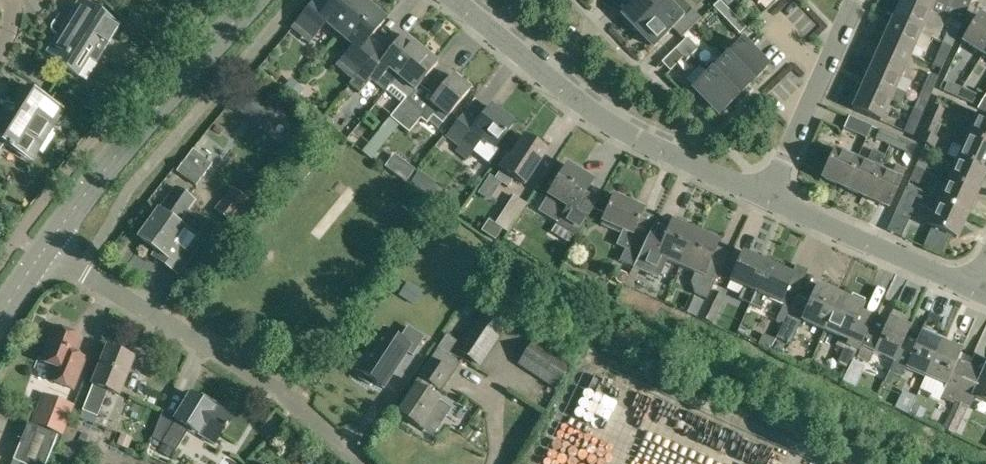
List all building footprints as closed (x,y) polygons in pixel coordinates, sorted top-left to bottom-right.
[(366,3),(362,0),(336,0),(335,1),(334,0),(317,0),(300,20),(317,35),(327,23),(340,34),(366,3)] [(622,15),(638,31),(668,2),(666,0),(638,0),(622,15)] [(714,7),(740,34),(747,28),(720,0),(714,7)] [(890,21),(919,33),(929,12),(903,0),(899,0),(890,21)] [(929,12),(960,26),(970,4),(977,0),(903,0),(929,12)] [(684,18),(668,2),(638,31),(654,47),(673,29),(682,38),(701,19),(693,10),(684,18)] [(366,3),(340,34),(354,45),(344,57),(361,72),(367,64),(380,48),(369,39),(385,20),(366,3)] [(97,63),(121,25),(88,5),(80,18),(72,13),(47,53),(62,62),(60,65),(79,77),(90,59),(97,63)] [(985,48),(985,21),(977,15),(961,41),(982,54),(985,48)] [(919,33),(890,21),(880,43),(910,56),(920,60),(923,51),(913,47),(919,33)] [(948,28),(942,43),(951,47),(958,32),(948,28)] [(399,76),(421,49),(404,35),(377,68),(385,75),(390,69),(399,76)] [(688,37),(681,44),(693,55),(699,49),(688,37)] [(742,42),(725,58),(751,84),(767,69),(742,42)] [(880,43),(871,65),(900,77),(910,56),(880,43)] [(951,47),(942,43),(932,65),(942,69),(951,47)] [(693,55),(681,44),(675,50),(686,61),(693,55)] [(421,49),(399,76),(387,91),(402,103),(390,117),(399,125),(427,91),(421,85),(438,63),(421,49)] [(751,84),(725,58),(710,73),(735,99),(751,84)] [(367,64),(361,72),(351,84),(360,93),(377,73),(367,64)] [(900,77),(871,65),(861,87),(890,100),(900,77)] [(735,99),(710,73),(694,89),(719,115),(735,99)] [(923,87),(933,91),(939,77),(929,73),(923,87)] [(435,97),(427,91),(399,125),(409,132),(421,118),(427,123),(429,120),(438,128),(442,123),(443,124),(470,90),(453,75),(435,97)] [(284,90),(296,100),(303,92),(301,88),(295,83),(291,82),(284,90)] [(957,97),(961,88),(947,82),(943,91),(957,97)] [(63,109),(26,86),(14,107),(7,104),(0,115),(0,150),(3,145),(31,162),(38,150),(43,153),(55,133),(50,131),(63,109)] [(890,100),(861,87),(851,109),(880,122),(890,100)] [(917,102),(913,110),(922,114),(926,106),(933,91),(923,87),(917,102)] [(975,94),(961,88),(957,97),(971,104),(975,94)] [(934,105),(927,120),(937,124),(943,109),(934,105)] [(513,124),(491,107),(479,122),(467,112),(448,136),(461,146),(458,150),(467,157),(482,138),(495,148),(513,124)] [(922,114),(913,110),(903,132),(913,137),(919,122),(922,114)] [(968,137),(968,138),(985,146),(985,119),(978,115),(968,137)] [(871,126),(848,116),(843,128),(865,138),(871,126)] [(937,124),(927,120),(918,140),(925,143),(924,144),(933,148),(938,139),(931,136),(937,124)] [(916,146),(908,143),(879,129),(876,139),(904,152),(905,153),(901,160),(907,168),(916,146)] [(968,137),(957,132),(952,143),(963,149),(958,160),(985,172),(985,171),(985,146),(968,138),(968,137)] [(190,151),(182,164),(176,172),(197,186),(210,165),(221,152),(201,137),(190,151)] [(525,185),(547,151),(525,137),(510,159),(506,156),(499,167),(501,169),(495,178),(508,187),(514,178),(525,185)] [(866,165),(855,160),(843,188),(865,197),(877,170),(879,170),(885,156),(872,150),(866,165)] [(843,188),(855,160),(834,151),(822,178),(843,188)] [(921,152),(914,167),(923,171),(930,157),(921,152)] [(958,160),(948,182),(976,194),(985,172),(958,160)] [(576,235),(594,206),(582,198),(592,181),(567,165),(548,195),(567,207),(557,223),(576,235)] [(406,166),(398,177),(405,183),(413,172),(406,166)] [(923,171),(914,167),(908,181),(917,185),(923,171)] [(892,176),(879,170),(877,170),(865,197),(889,208),(904,175),(894,171),(892,176)] [(948,182),(939,203),(938,204),(966,216),(976,194),(948,182)] [(232,224),(250,202),(232,187),(214,210),(232,224)] [(157,251),(178,224),(194,202),(176,189),(159,211),(158,211),(139,238),(157,251)] [(949,235),(950,236),(956,238),(966,216),(938,204),(939,203),(906,189),(896,211),(910,217),(916,204),(934,212),(928,226),(943,233),(949,235)] [(495,224),(508,233),(527,205),(514,196),(495,224)] [(632,267),(647,238),(646,237),(645,239),(632,233),(643,209),(613,196),(601,221),(622,230),(616,245),(624,249),(619,261),(632,267)] [(647,238),(632,267),(658,278),(666,260),(680,266),(694,231),(686,228),(687,226),(686,222),(678,219),(674,220),(673,222),(671,222),(668,229),(655,223),(647,238)] [(178,224),(157,251),(153,256),(171,269),(175,265),(182,270),(202,242),(178,224)] [(703,235),(694,231),(680,266),(694,272),(690,282),(694,294),(699,296),(693,307),(701,311),(707,299),(710,292),(718,274),(707,270),(719,242),(717,241),(717,239),(716,235),(708,231),(704,233),(703,235)] [(749,305),(768,264),(742,252),(729,282),(743,288),(737,300),(749,305)] [(768,264),(749,305),(760,310),(765,299),(780,305),(789,309),(798,294),(787,289),(793,275),(768,264)] [(822,331),(840,296),(817,286),(802,318),(788,312),(775,339),(790,346),(801,321),(822,331)] [(701,311),(698,317),(713,324),(724,299),(710,292),(707,299),(701,311)] [(835,346),(844,350),(838,365),(848,369),(864,335),(873,315),(863,310),(864,307),(862,306),(865,301),(853,296),(851,301),(840,296),(822,331),(838,338),(835,346)] [(505,322),(486,309),(458,351),(477,364),(505,322)] [(893,364),(910,326),(889,317),(885,328),(872,323),(856,358),(867,363),(872,354),(892,363),(893,364)] [(904,368),(925,378),(942,341),(921,332),(916,342),(906,338),(911,327),(910,326),(893,364),(892,363),(888,372),(900,377),(904,368)] [(72,388),(81,365),(70,361),(79,337),(55,327),(42,361),(49,364),(46,370),(49,370),(46,378),(72,388)] [(371,386),(373,382),(383,389),(392,374),(393,374),(400,364),(399,363),(407,352),(412,355),(424,337),(408,327),(398,342),(383,332),(368,355),(365,353),(357,366),(360,368),(357,372),(360,374),(358,378),(371,386)] [(455,343),(445,337),(435,351),(446,358),(455,343)] [(534,340),(533,341),(518,364),(555,389),(571,365),(535,341),(534,340)] [(942,341),(925,378),(946,387),(942,396),(954,401),(967,372),(969,366),(958,361),(963,351),(942,341)] [(93,385),(83,411),(80,418),(94,424),(107,391),(119,395),(133,359),(107,349),(92,385),(93,385)] [(420,429),(439,400),(430,394),(435,388),(438,390),(450,371),(430,358),(418,376),(414,384),(395,412),(420,429)] [(967,372),(954,401),(969,408),(975,397),(985,402),(985,368),(984,373),(969,366),(967,372)] [(190,429),(198,434),(215,445),(224,430),(225,431),(234,416),(202,396),(199,400),(190,394),(175,420),(162,412),(152,438),(175,452),(190,429)] [(31,424),(62,436),(73,407),(43,395),(31,424)] [(31,425),(16,462),(21,463),(46,463),(57,436),(31,425)]
